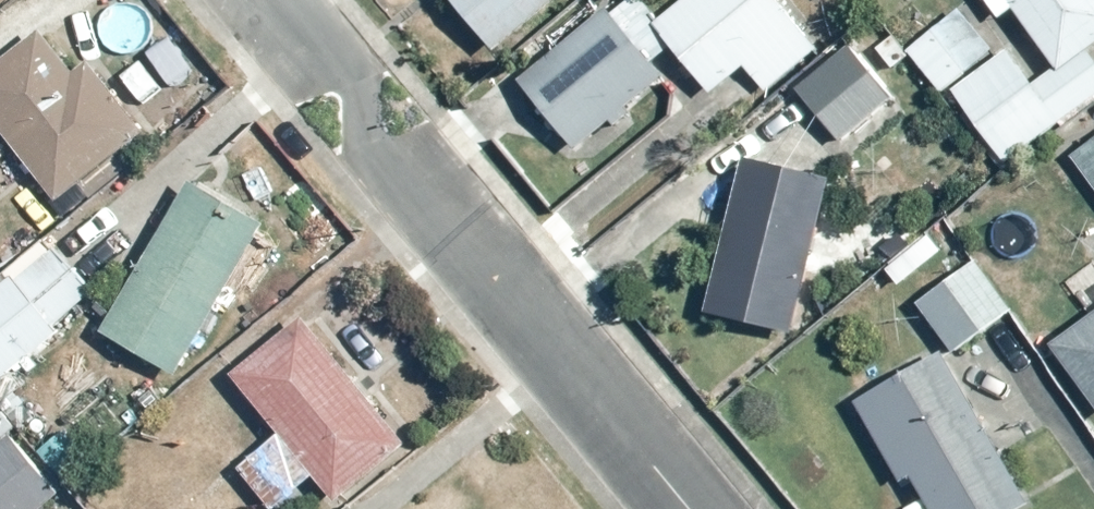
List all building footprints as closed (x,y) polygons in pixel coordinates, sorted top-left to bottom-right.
[(496,54),(559,0),(449,0),(496,54)] [(656,26),(712,93),(743,67),(765,94),(818,50),(776,0),(687,0),(656,26)] [(999,18),(1015,6),(1065,73),(1033,97),(1004,58),(948,99),(1000,169),(1093,99),(1093,66),(1086,55),(1093,48),(1093,0),(986,0),(999,18)] [(958,7),(905,49),(939,91),(992,49),(958,7)] [(522,89),(576,153),(610,125),(615,130),(630,117),(626,112),(663,82),(608,17),(522,89)] [(0,60),(0,126),(56,195),(140,128),(87,62),(74,73),(39,29),(0,60)] [(849,45),(794,87),(836,141),(891,98),(849,45)] [(1070,155),(1093,188),(1093,137),(1070,155)] [(791,338),(832,180),(743,158),(702,315),(791,338)] [(263,224),(189,181),(100,334),(175,377),(263,224)] [(89,295),(43,241),(0,278),(0,381),(58,332),(53,326),(89,295)] [(971,261),(914,301),(949,351),(1006,311),(971,261)] [(298,317),(233,373),(283,432),(237,471),(270,508),(275,508),(313,476),(339,507),(409,447),(298,317)] [(1054,347),(1093,399),(1093,317),(1054,347)] [(942,361),(863,408),(924,508),(1032,508),(942,361)] [(0,440),(0,508),(37,508),(56,493),(7,434),(0,440)]
